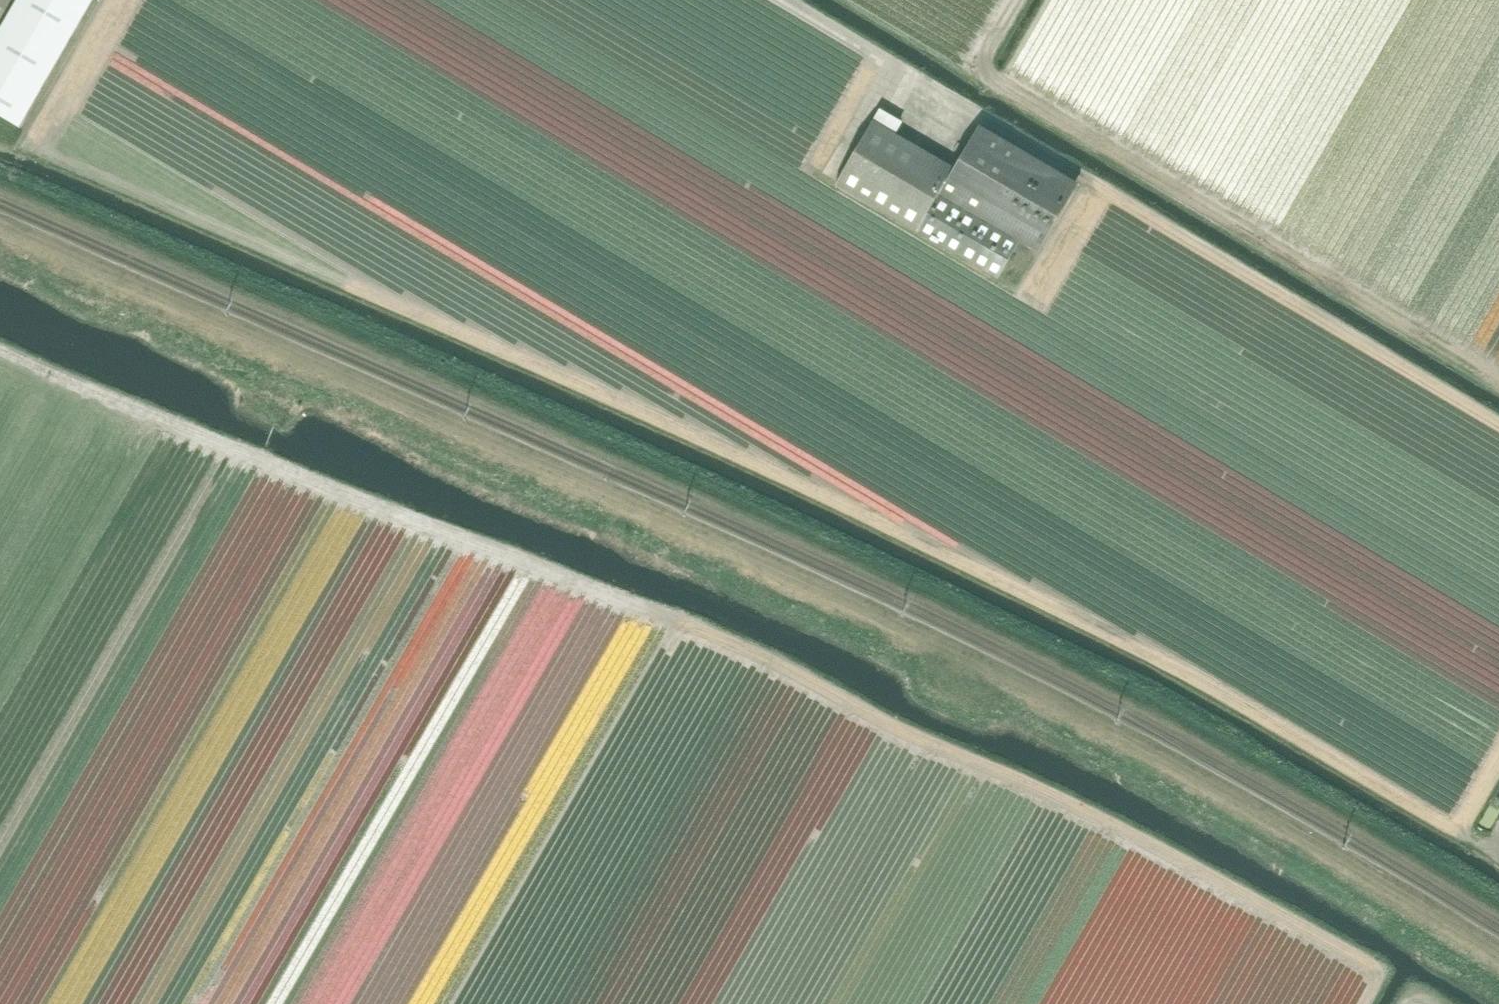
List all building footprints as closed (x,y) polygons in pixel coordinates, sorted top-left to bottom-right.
[(0,31),(0,116),(21,128),(95,0),(18,0),(0,31)] [(12,0),(0,0),(0,23),(12,0)] [(956,169),(897,135),(904,122),(881,109),(874,121),(836,186),(997,280),(1019,242),(1038,253),(1079,185),(980,126),(956,169)]
